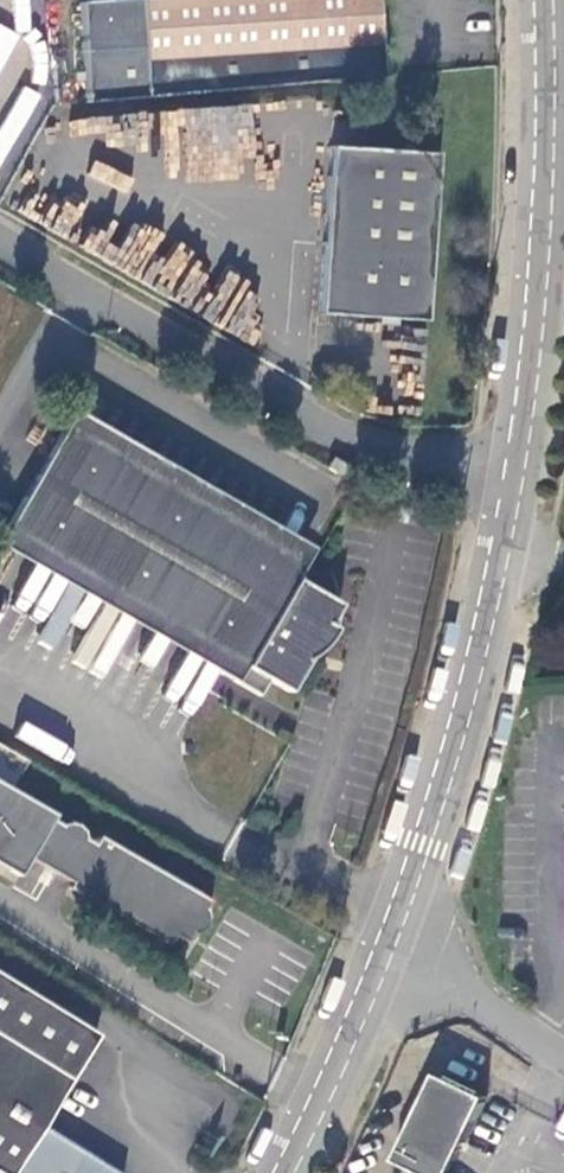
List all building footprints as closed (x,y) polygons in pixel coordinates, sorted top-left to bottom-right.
[(387,46),(385,0),(83,0),(88,97),(292,88),(290,50),(387,46)] [(18,34),(0,24),(0,68),(18,34)] [(424,324),(438,156),(333,148),(318,314),(424,324)] [(65,423),(5,530),(222,659),(216,673),(256,698),(267,681),(286,692),(306,658),(301,654),(309,640),(320,647),(330,631),(337,604),(292,578),(302,562),(65,423)] [(325,468),(345,481),(351,469),(331,458),(325,468)] [(204,913),(210,901),(98,835),(95,841),(82,834),(80,824),(68,817),(64,824),(51,817),(54,812),(0,782),(0,865),(17,874),(26,861),(29,863),(31,860),(69,881),(67,886),(167,942),(173,934),(186,942),(196,929),(202,928),(208,920),(204,913)] [(38,1123),(96,1033),(0,974),(0,1172),(120,1172),(38,1123)] [(485,1101),(445,1077),(441,1084),(436,1080),(396,1162),(415,1172),(414,1172),(453,1172),(485,1101)]
